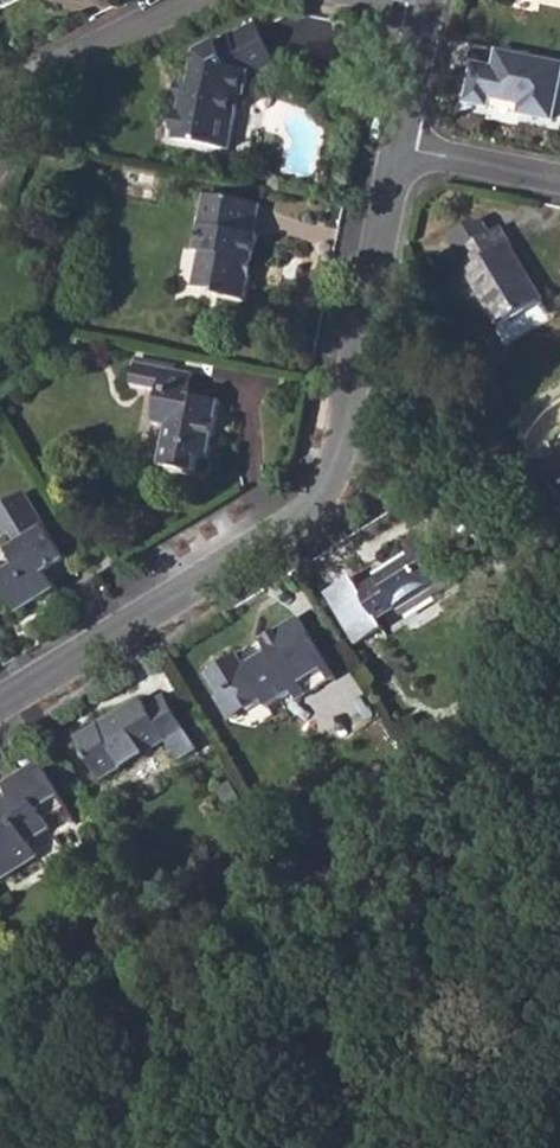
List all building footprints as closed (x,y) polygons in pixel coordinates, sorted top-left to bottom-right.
[(177,112),(173,131),(176,132),(174,141),(230,151),(242,99),(246,99),(250,78),(251,70),(273,58),(256,22),(199,50),(192,85),(185,84),(183,99),(180,112),(177,112)] [(273,58),(251,70),(250,78),(277,66),(273,58)] [(176,83),(174,97),(183,99),(185,84),(176,83)] [(196,286),(216,290),(216,294),(248,301),(252,278),(249,277),(251,262),(255,262),(261,236),(256,235),(262,205),(206,193),(195,250),(203,252),(196,286)] [(483,293),(481,295),(500,327),(543,299),(511,245),(513,243),(503,227),(459,254),(483,293)] [(153,423),(167,425),(159,464),(195,471),(199,455),(210,458),(221,400),(190,394),(193,372),(135,361),(131,383),(160,389),(153,423)] [(20,543),(10,549),(19,564),(0,575),(0,584),(18,613),(41,599),(39,596),(55,586),(52,581),(73,568),(27,491),(0,508),(0,526),(5,535),(13,530),(20,543)] [(446,560),(451,557),(439,538),(434,541),(428,531),(405,544),(411,555),(358,588),(351,578),(326,594),(358,646),(384,630),(380,623),(399,612),(404,618),(438,597),(434,590),(457,577),(446,560)] [(115,564),(107,553),(94,561),(101,573),(115,564)] [(461,583),(457,577),(434,590),(438,597),(461,583)] [(226,694),(235,708),(249,711),(265,702),(269,709),(294,694),(300,702),(336,680),(299,617),(261,640),(268,651),(249,663),(242,668),(235,656),(208,673),(221,697),(226,694)] [(249,663),(242,652),(235,656),(242,668),(249,663)] [(231,722),(249,711),(235,708),(226,694),(221,697),(217,700),(231,722)] [(168,742),(179,760),(197,749),(165,696),(148,707),(142,700),(77,740),(103,782),(168,742)] [(39,859),(30,844),(53,829),(47,819),(54,814),(67,807),(39,761),(17,775),(33,801),(18,810),(11,799),(3,804),(7,810),(0,815),(0,870),(4,868),(10,877),(39,859)] [(18,810),(33,801),(17,775),(2,785),(11,799),(18,810)] [(60,824),(54,814),(47,819),(53,829),(60,824)] [(4,868),(0,870),(0,883),(10,877),(4,868)]
